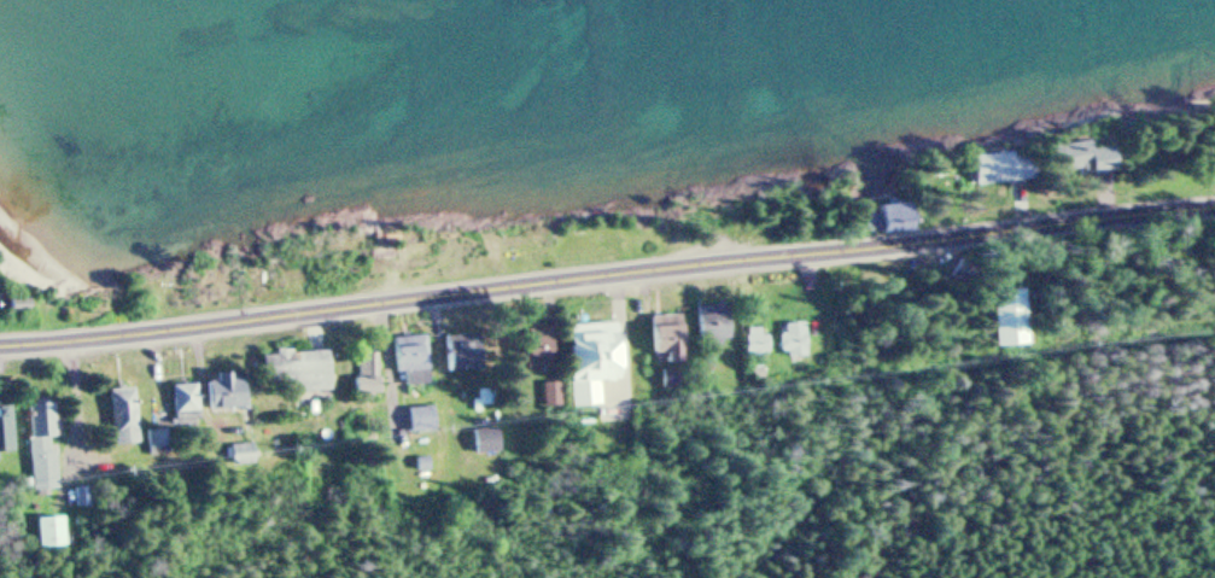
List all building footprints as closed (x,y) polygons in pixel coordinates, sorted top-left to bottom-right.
[(1101,147),(1080,150),(1079,142),(1050,146),(1054,176),(1104,170),(1101,147)] [(858,233),(908,233),(908,206),(858,206),(858,233)] [(1025,347),(1024,291),(992,292),(993,348),(1025,347)] [(691,313),(691,345),(726,345),(726,313),(691,313)] [(647,359),(660,359),(660,369),(680,368),(679,316),(647,317),(647,359)] [(563,325),(564,409),(600,408),(600,384),(617,384),(616,325),(563,325)] [(779,325),(779,357),(805,357),(805,325),(779,325)] [(545,330),(524,330),(524,371),(545,371),(545,330)] [(743,331),(743,357),(769,357),(769,331),(743,331)] [(389,340),(392,376),(401,375),(402,388),(429,386),(425,337),(389,340)] [(441,373),(480,373),(480,337),(441,337),(441,373)] [(325,395),(324,353),(258,355),(259,396),(325,395)] [(355,381),(349,381),(349,398),(375,398),(375,355),(355,355),(355,381)] [(199,414),(240,412),(238,375),(212,376),(213,385),(169,387),(171,426),(199,425),(199,414)] [(559,408),(559,384),(542,384),(542,408),(559,408)] [(108,391),(109,447),(136,446),(134,390),(108,391)] [(28,492),(53,490),(47,404),(22,406),(28,492)] [(405,410),(405,433),(433,433),(433,410),(405,410)] [(499,453),(498,430),(471,432),(473,455),(499,453)] [(226,448),(226,466),(248,466),(248,448),(226,448)] [(57,549),(57,519),(29,519),(29,549),(57,549)]
